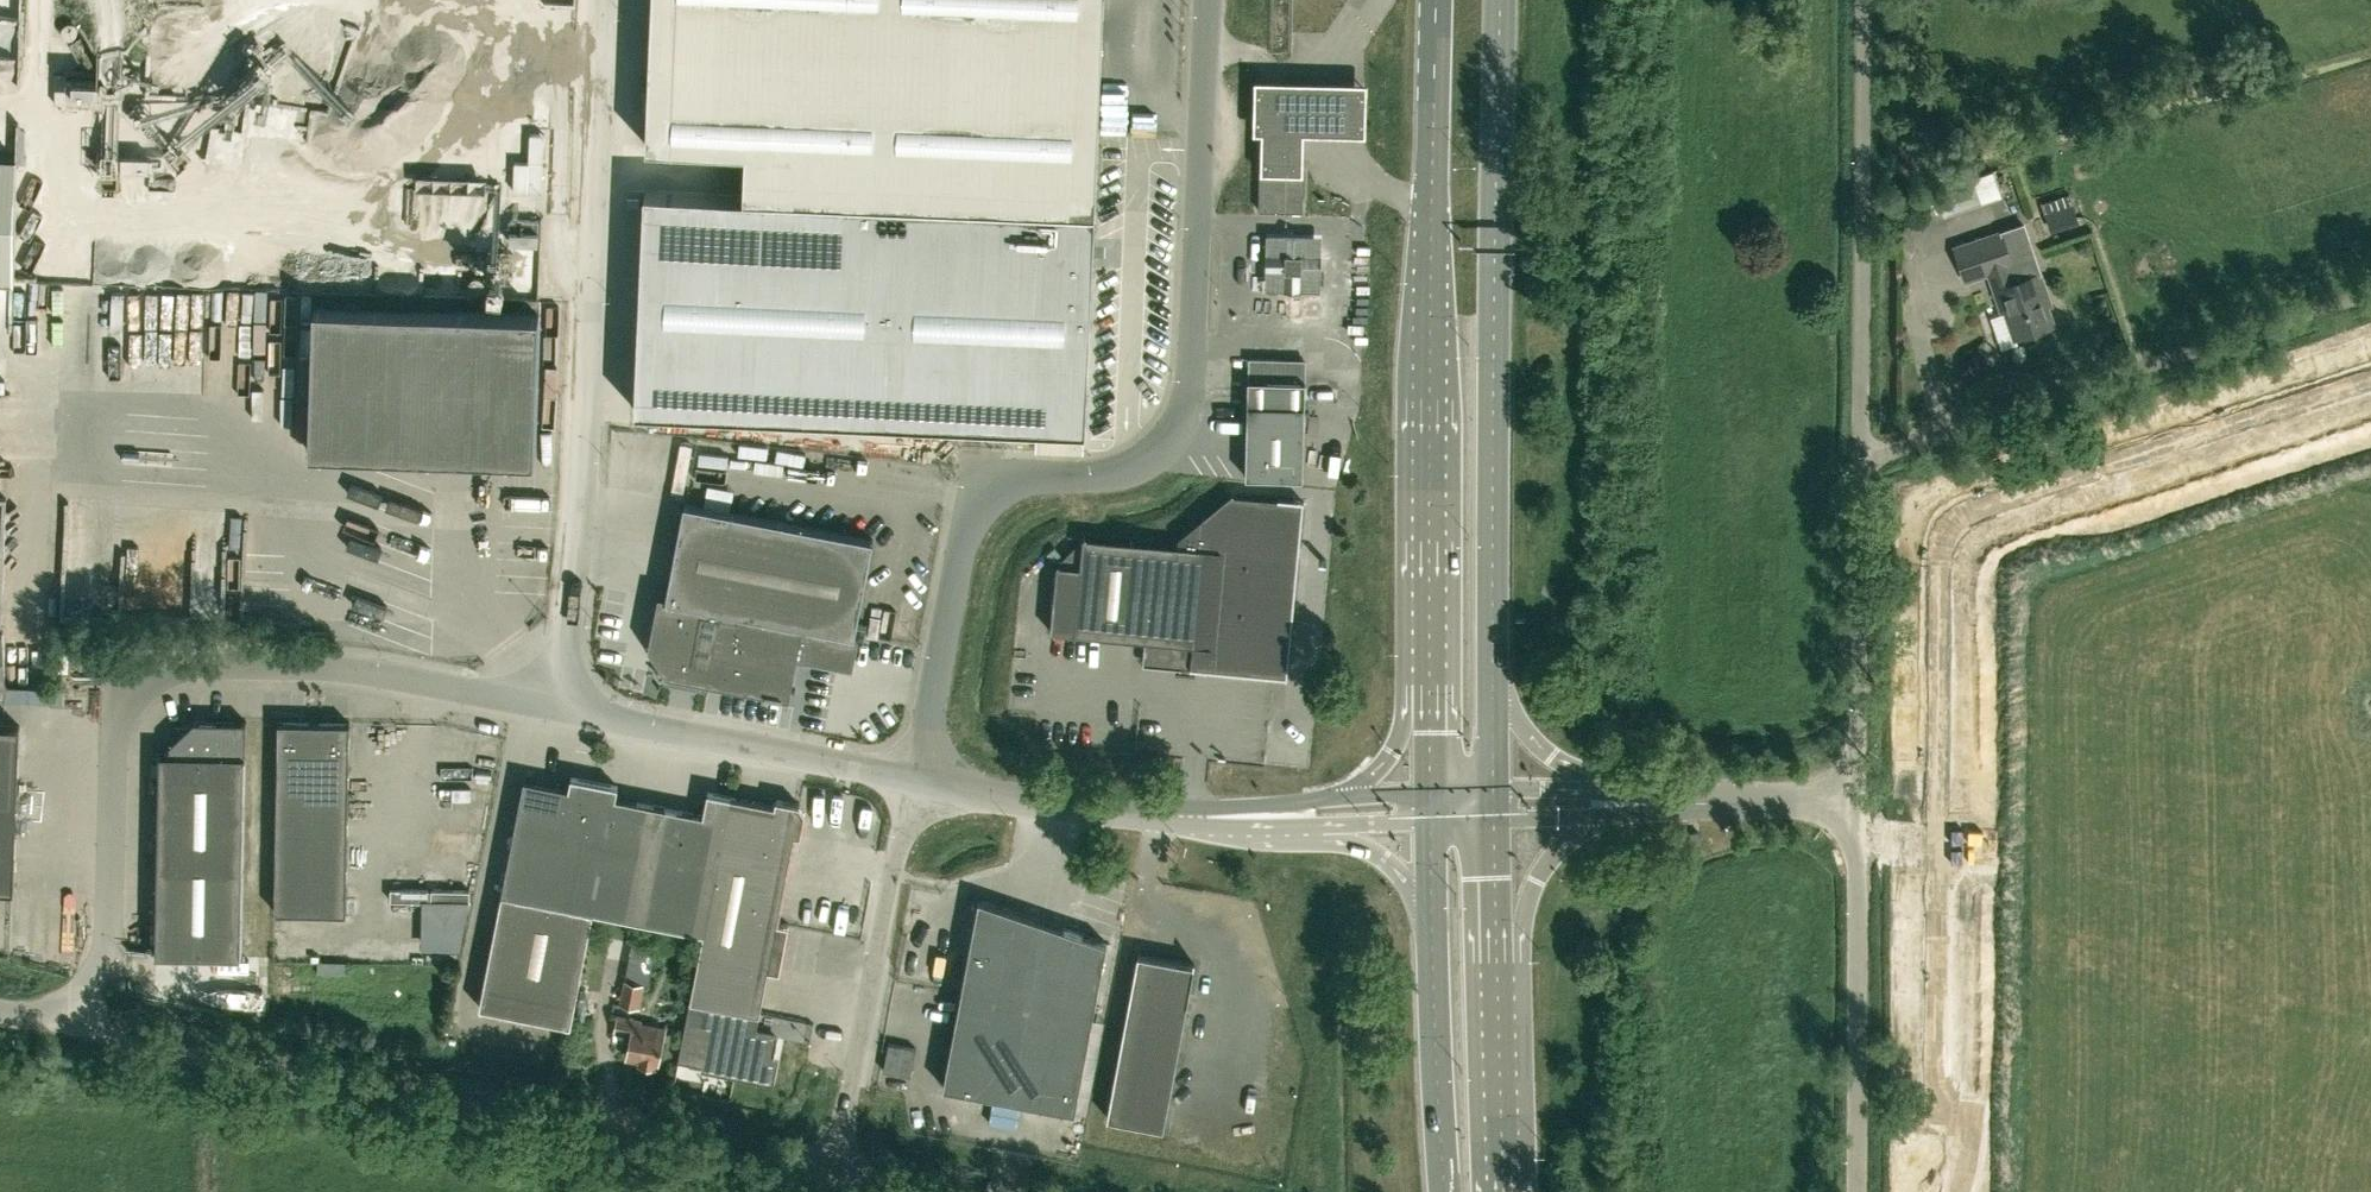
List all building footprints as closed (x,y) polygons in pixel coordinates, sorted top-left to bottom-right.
[(647,145),(746,149),(744,195),(1095,210),(1104,0),(653,0),(647,145)] [(106,91),(107,68),(75,68),(74,90),(106,91)] [(154,101),(186,99),(184,73),(136,75),(137,88),(153,87),(154,101)] [(1300,159),(1300,132),(1362,133),(1363,83),(1260,82),(1260,133),(1263,133),(1262,159),(1300,159)] [(0,157),(0,282),(14,282),(17,158),(0,157)] [(1260,167),(1259,209),(1303,210),(1304,167),(1260,167)] [(528,184),(527,216),(552,216),(553,184),(528,184)] [(744,195),(645,190),(636,409),(1002,425),(1086,429),(1095,210),(744,195)] [(2050,227),(2077,217),(2069,193),(2042,202),(2050,227)] [(2006,309),(2015,336),(2053,323),(2043,296),(2047,295),(2024,224),(1956,247),(1967,279),(1989,271),(2002,310),(2006,309)] [(519,244),(548,245),(549,226),(520,225),(519,244)] [(33,310),(33,286),(20,286),(20,310),(33,310)] [(535,459),(539,314),(315,306),(310,451),(535,459)] [(1250,379),(1304,380),(1304,360),(1251,358),(1250,379)] [(1304,380),(1250,379),(1248,379),(1246,477),(1304,478),(1306,380),(1304,380)] [(1178,544),(1083,535),(1080,565),(1057,563),(1051,631),(1183,643),(1182,654),(1192,655),(1191,668),(1287,677),(1304,500),(1278,497),(1278,498),(1232,494),(1179,537),(1178,544)] [(855,634),(873,539),(685,502),(666,597),(661,596),(652,645),(668,671),(787,693),(791,675),(797,676),(805,670),(806,662),(853,671),(860,635),(855,634)] [(156,954),(165,954),(242,956),(246,720),(194,719),(170,743),(170,752),(160,752),(156,954)] [(279,721),(275,911),(347,913),(350,723),(279,721)] [(20,726),(0,725),(0,889),(14,890),(20,726)] [(770,1078),(774,1055),(778,1037),(755,1033),(768,967),(779,970),(788,923),(778,921),(795,833),(800,834),(805,810),(800,803),(776,798),(775,804),(708,791),(704,813),(616,796),(618,785),(571,776),(569,787),(524,778),(480,1006),(571,1024),(593,910),(703,932),(678,1060),(770,1078)] [(1699,831),(1687,831),(1688,843),(1700,843),(1699,831)] [(979,898),(943,1086),(1075,1111),(1107,942),(979,898)] [(1164,1127),(1197,964),(1140,953),(1107,1116),(1164,1127)] [(629,960),(624,977),(617,1001),(641,1006),(646,982),(652,984),(654,965),(629,960)] [(658,1062),(665,1028),(640,1023),(641,1019),(618,1014),(615,1030),(632,1033),(627,1056),(638,1058),(640,1059),(639,1061),(656,1064),(656,1062),(658,1062)]
